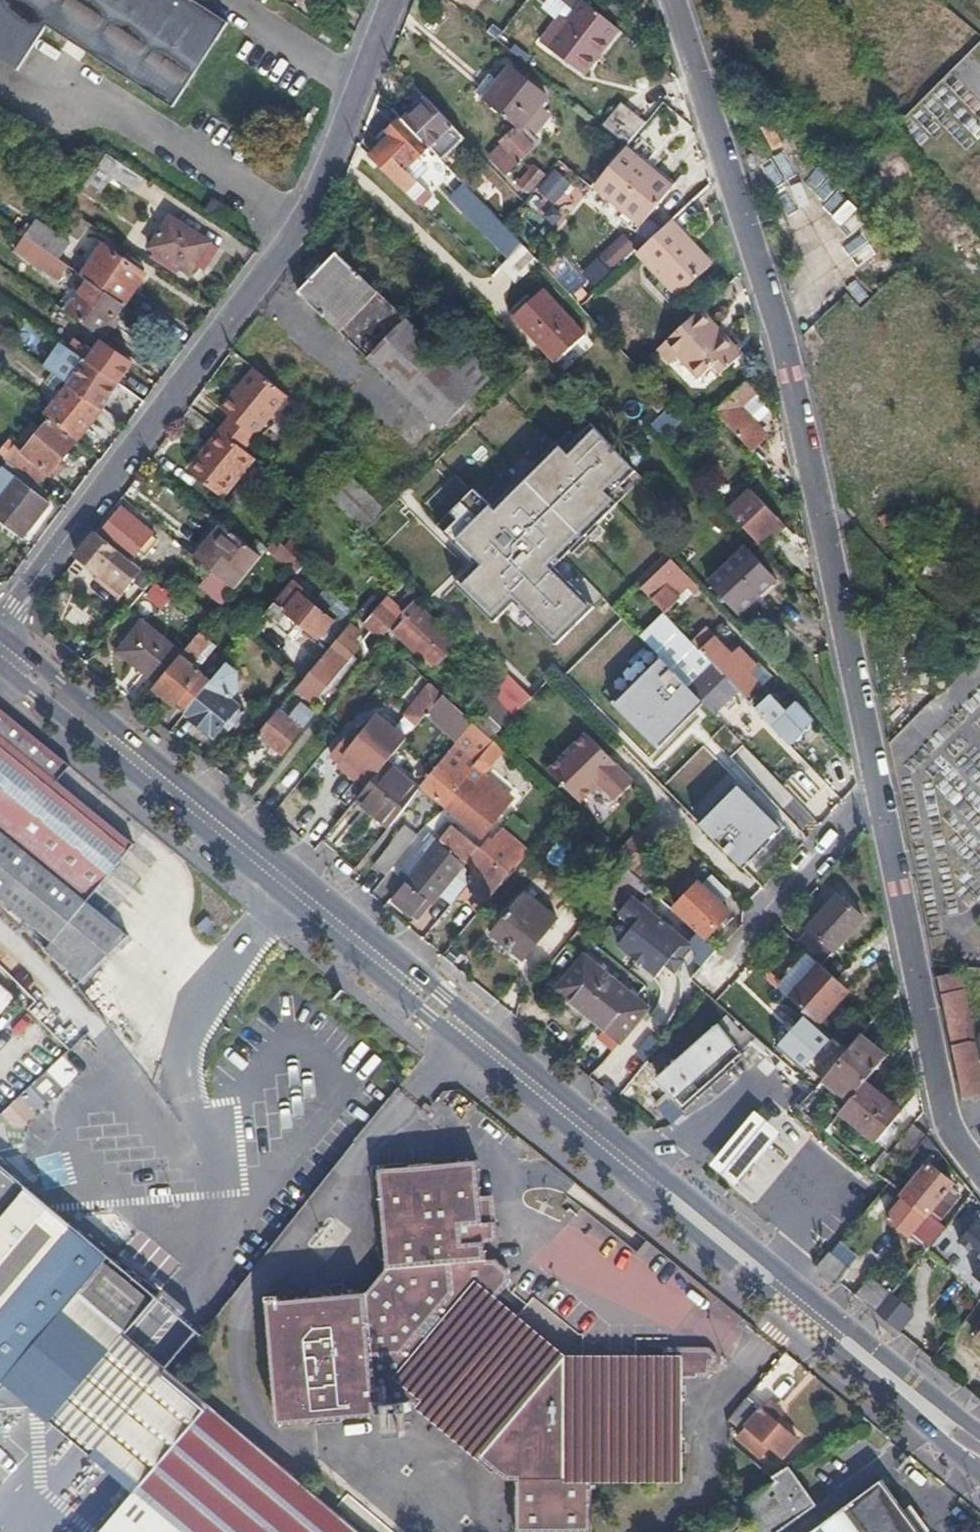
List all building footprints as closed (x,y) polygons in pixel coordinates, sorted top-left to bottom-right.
[(210,47),(137,0),(0,0),(0,59),(17,70),(48,24),(172,105),(210,47)] [(210,47),(227,22),(192,0),(137,0),(210,47)] [(619,30),(583,0),(559,0),(573,12),(566,20),(561,16),(539,43),(583,73),(619,30)] [(544,97),(505,66),(480,97),(505,118),(515,128),(518,131),(544,97)] [(424,98),(402,118),(421,138),(437,155),(441,159),(463,140),(424,98)] [(619,100),(600,124),(624,144),(643,120),(619,100)] [(421,138),(402,118),(385,133),(389,139),(370,157),(412,200),(423,189),(403,167),(414,157),(408,150),(421,138)] [(492,153),(508,169),(530,144),(518,131),(515,128),(492,153)] [(762,133),(769,152),(757,157),(774,204),(790,198),(785,184),(796,180),(787,156),(785,156),(775,129),(762,133)] [(622,148),(593,184),(624,209),(642,224),(671,188),(622,148)] [(134,189),(142,176),(106,152),(85,184),(99,193),(111,175),(134,189)] [(543,172),(533,164),(520,181),(529,189),(543,172)] [(470,170),(460,179),(465,185),(467,188),(476,179),(470,170)] [(550,170),(535,191),(569,217),(585,196),(550,170)] [(467,188),(465,185),(451,200),(461,210),(475,196),(467,188)] [(496,248),(512,235),(502,225),(475,196),(461,210),(496,248)] [(233,211),(212,197),(205,208),(226,222),(233,211)] [(642,224),(624,209),(617,216),(635,232),(642,224)] [(218,247),(169,215),(147,247),(186,273),(197,256),(208,264),(218,247)] [(712,263),(672,218),(639,248),(655,267),(679,293),(712,263)] [(31,226),(24,236),(48,253),(57,259),(63,249),(31,226)] [(851,260),(866,258),(867,269),(886,267),(885,257),(871,258),(868,232),(848,234),(851,260)] [(506,260),(521,245),(517,241),(512,235),(496,248),(506,260)] [(611,266),(630,255),(619,238),(601,249),(611,266)] [(86,280),(123,305),(143,274),(103,245),(82,276),(86,280)] [(512,282),(536,260),(521,245),(506,260),(499,267),(512,282)] [(67,285),(77,273),(57,259),(48,253),(39,265),(67,285)] [(298,292),(400,391),(418,369),(435,348),(337,253),(298,292)] [(671,301),(679,293),(655,267),(647,275),(671,301)] [(63,313),(100,339),(123,305),(86,280),(63,313)] [(583,333),(542,287),(511,316),(554,361),(583,333)] [(737,354),(697,310),(652,350),(663,362),(675,351),(705,383),(737,354)] [(8,329),(2,338),(17,349),(23,339),(8,329)] [(74,339),(66,349),(75,355),(117,384),(133,362),(106,343),(100,339),(91,352),(74,339)] [(418,369),(400,391),(439,429),(491,377),(474,359),(460,373),(435,348),(418,369)] [(67,384),(100,407),(117,384),(75,355),(58,378),(67,384)] [(226,417),(216,430),(218,432),(241,451),(287,397),(253,370),(219,410),(226,417)] [(745,410),(760,395),(745,379),(712,409),(748,448),(761,436),(746,420),(750,416),(745,410)] [(44,413),(50,418),(76,440),(100,407),(67,384),(44,413)] [(672,404),(649,426),(656,434),(681,413),(672,404)] [(746,420),(761,436),(765,433),(750,416),(746,420)] [(9,465),(35,487),(76,440),(50,418),(9,465)] [(241,451),(218,432),(206,447),(209,450),(189,472),(220,498),(252,459),(241,451)] [(602,497),(542,432),(499,472),(559,536),(602,497)] [(473,467),(452,445),(430,467),(452,489),(473,467)] [(186,470),(189,472),(209,450),(206,447),(186,470)] [(0,466),(0,518),(16,530),(20,524),(27,528),(48,502),(2,464),(0,466)] [(317,490),(363,534),(384,513),(336,467),(317,490)] [(758,542),(782,521),(751,488),(728,510),(758,542)] [(122,510),(99,535),(129,561),(138,550),(144,557),(156,541),(150,536),(151,534),(122,510)] [(202,510),(175,542),(210,571),(233,590),(260,559),(202,510)] [(472,538),(445,510),(403,551),(430,579),(472,538)] [(501,528),(492,536),(526,570),(533,563),(536,566),(537,565),(501,528)] [(94,531),(76,555),(120,592),(140,570),(129,561),(99,535),(94,531)] [(526,570),(492,536),(481,547),(517,584),(536,566),(533,563),(526,570)] [(275,540),(266,552),(297,580),(307,568),(275,540)] [(774,578),(747,547),(710,581),(738,612),(774,578)] [(699,591),(667,556),(636,585),(665,616),(679,604),(683,608),(699,591)] [(307,568),(297,580),(293,584),(302,592),(306,587),(350,623),(359,612),(307,568)] [(233,590),(210,571),(199,586),(221,605),(233,590)] [(167,597),(153,584),(143,596),(158,608),(167,597)] [(302,592),(293,584),(275,606),(316,641),(334,619),(302,592)] [(409,602),(420,591),(413,584),(396,603),(402,608),(409,602)] [(581,630),(544,591),(514,617),(552,657),(581,630)] [(368,646),(372,650),(387,631),(404,609),(402,608),(396,603),(388,596),(386,598),(382,602),(374,594),(362,609),(370,617),(366,622),(374,629),(366,639),(368,646)] [(438,630),(409,602),(402,608),(404,609),(387,631),(427,669),(440,655),(427,642),(438,630)] [(362,609),(359,612),(350,623),(348,625),(350,626),(361,635),(366,639),(374,629),(366,622),(370,617),(362,609)] [(118,651),(156,683),(179,656),(141,624),(118,651)] [(353,644),(361,635),(350,626),(298,691),(315,704),(323,694),(353,656),(359,649),(353,644)] [(451,643),(438,630),(427,642),(440,655),(451,643)] [(156,683),(152,688),(184,714),(210,683),(190,667),(210,644),(198,633),(179,656),(156,683)] [(708,633),(692,647),(700,655),(714,642),(716,640),(708,633)] [(746,705),(760,692),(745,676),(755,668),(741,652),(731,661),(714,642),(700,655),(704,659),(712,668),(734,692),(746,705)] [(700,655),(692,647),(684,654),(695,668),(704,659),(700,655)] [(353,656),(323,694),(327,697),(358,660),(353,656)] [(760,692),(773,680),(759,665),(755,668),(745,676),(760,692)] [(224,666),(210,683),(233,702),(238,696),(235,675),(224,666)] [(605,696),(638,729),(666,699),(634,668),(605,696)] [(685,677),(681,681),(711,713),(734,692),(712,668),(693,685),(685,677)] [(439,692),(418,672),(408,683),(413,688),(430,703),(439,692)] [(459,692),(479,713),(492,700),(472,680),(459,692)] [(210,683),(184,714),(211,738),(238,706),(233,702),(210,683)] [(509,715),(529,695),(520,687),(501,708),(509,715)] [(430,703),(413,688),(400,702),(406,707),(391,726),(404,736),(414,724),(423,712),(430,703)] [(470,722),(439,692),(430,703),(423,712),(440,726),(456,740),(470,722)] [(471,723),(486,737),(509,715),(501,708),(492,700),(479,713),(471,723)] [(773,734),(784,746),(809,723),(794,707),(783,717),(766,701),(752,712),(773,734)] [(276,712),(255,736),(275,753),(306,713),(293,702),(281,716),(276,712)] [(43,771),(58,755),(0,708),(0,737),(43,771)] [(440,726),(423,712),(414,724),(430,737),(440,726)] [(456,740),(446,752),(418,788),(478,836),(509,797),(482,776),(501,751),(486,737),(471,723),(470,722),(456,740)] [(669,744),(785,858),(802,841),(784,822),(786,820),(689,725),(669,744)] [(336,800),(346,808),(355,798),(385,760),(348,730),(328,755),(353,777),(336,800)] [(545,769),(576,801),(589,789),(602,790),(612,800),(630,783),(614,765),(611,768),(603,759),(606,756),(584,733),(545,769)] [(37,928),(29,938),(70,972),(110,925),(69,891),(74,884),(95,901),(122,871),(143,889),(160,867),(43,771),(0,737),(0,897),(37,928)] [(385,760),(355,798),(379,817),(384,811),(394,818),(416,790),(392,771),(403,759),(392,751),(385,760)] [(606,756),(603,759),(611,768),(614,765),(606,756)] [(779,783),(799,804),(809,795),(789,774),(779,783)] [(379,817),(389,825),(394,818),(384,811),(379,817)] [(477,894),(485,901),(514,863),(489,844),(485,841),(477,850),(472,846),(448,826),(438,837),(484,874),(477,883),(481,888),(477,894)] [(626,868),(629,871),(650,849),(633,833),(612,855),(613,856),(623,866),(626,868)] [(514,863),(522,852),(499,834),(489,844),(514,863)] [(392,878),(400,885),(433,844),(425,837),(392,878)] [(399,850),(389,842),(370,865),(380,874),(399,850)] [(400,885),(388,900),(411,917),(424,900),(429,904),(437,895),(461,866),(433,844),(400,885)] [(461,866),(437,895),(449,905),(465,885),(461,866)] [(626,868),(603,897),(619,910),(636,890),(641,895),(647,888),(629,871),(626,868)] [(702,935),(717,920),(726,910),(697,882),(692,887),(684,879),(676,886),(683,894),(672,906),(702,935)] [(556,917),(525,892),(492,934),(524,958),(556,917)] [(467,907),(475,913),(485,901),(477,894),(467,907)] [(817,963),(820,966),(862,918),(836,895),(793,942),(805,952),(817,963)] [(726,910),(717,920),(723,925),(731,916),(726,910)] [(639,912),(613,947),(651,978),(677,943),(639,912)] [(780,981),(776,986),(786,996),(817,963),(805,952),(780,981)] [(646,1008),(583,956),(555,989),(618,1042),(646,1008)] [(753,957),(749,962),(776,986),(780,981),(753,957)] [(847,990),(835,979),(820,966),(817,963),(786,996),(803,1010),(817,1023),(847,990)] [(959,972),(935,976),(942,1010),(943,1013),(966,1008),(959,972)] [(943,1013),(962,1098),(979,1094),(979,1072),(966,1008),(943,1013)] [(787,1029),(775,1044),(800,1066),(804,1061),(828,1033),(817,1023),(803,1010),(793,1022),(787,1029)] [(783,1026),(787,1029),(793,1022),(789,1018),(783,1026)] [(740,1053),(716,1024),(656,1077),(682,1105),(740,1053)] [(846,1050),(822,1077),(847,1100),(863,1081),(887,1054),(863,1031),(846,1050)] [(775,1044),(770,1051),(779,1059),(813,1087),(822,1077),(804,1061),(800,1066),(775,1044)] [(847,1100),(839,1108),(877,1139),(892,1121),(900,1111),(863,1081),(847,1100)] [(814,1139),(770,1102),(712,1170),(755,1207),(814,1139)] [(892,1121),(877,1139),(881,1143),(897,1125),(892,1121)] [(913,1123),(894,1145),(905,1154),(924,1132),(913,1123)] [(940,1229),(953,1213),(937,1200),(950,1182),(926,1162),(938,1148),(927,1134),(899,1169),(913,1179),(902,1194),(903,1196),(882,1221),(904,1238),(919,1221),(923,1216),(940,1229)] [(868,1167),(873,1170),(887,1153),(883,1150),(868,1167)] [(108,1275),(22,1193),(27,1186),(0,1161),(0,1403),(108,1275)] [(715,1343),(705,1336),(660,1341),(661,1350),(567,1361),(496,1303),(510,1285),(508,1279),(490,1263),(480,1263),(479,1244),(490,1242),(489,1223),(486,1224),(482,1198),(474,1198),(470,1163),(375,1171),(384,1273),(367,1294),(267,1305),(277,1434),(378,1425),(377,1416),(384,1414),(385,1442),(395,1441),(394,1423),(402,1423),(403,1417),(411,1417),(496,1488),(502,1481),(507,1531),(542,1531),(584,1528),(581,1482),(690,1472),(682,1371),(707,1369),(711,1364),(710,1354),(716,1354),(715,1343)] [(925,1248),(979,1293),(979,1203),(971,1192),(953,1213),(940,1229),(936,1235),(925,1248)] [(936,1235),(940,1229),(923,1216),(919,1221),(936,1235)] [(830,1276),(835,1280),(847,1266),(845,1264),(855,1253),(839,1239),(818,1266),(830,1276)] [(51,1432),(125,1345),(150,1315),(108,1275),(0,1403),(0,1413),(24,1410),(51,1432)] [(869,1275),(852,1294),(873,1311),(889,1291),(869,1275)] [(889,1291),(873,1311),(893,1328),(908,1307),(889,1291)] [(51,1432),(93,1467),(165,1378),(125,1345),(51,1432)] [(291,1484),(171,1384),(165,1378),(93,1467),(137,1502),(110,1531),(349,1531),(291,1484)] [(735,1424),(753,1400),(750,1398),(731,1421),(735,1424)] [(800,1437),(753,1400),(735,1424),(746,1430),(750,1426),(758,1432),(752,1440),(763,1448),(770,1441),(786,1455),(800,1437)] [(788,1470),(784,1473),(780,1475),(767,1484),(768,1488),(747,1502),(768,1531),(778,1531),(814,1506),(788,1470)] [(882,1481),(812,1531),(919,1531),(882,1481)]
